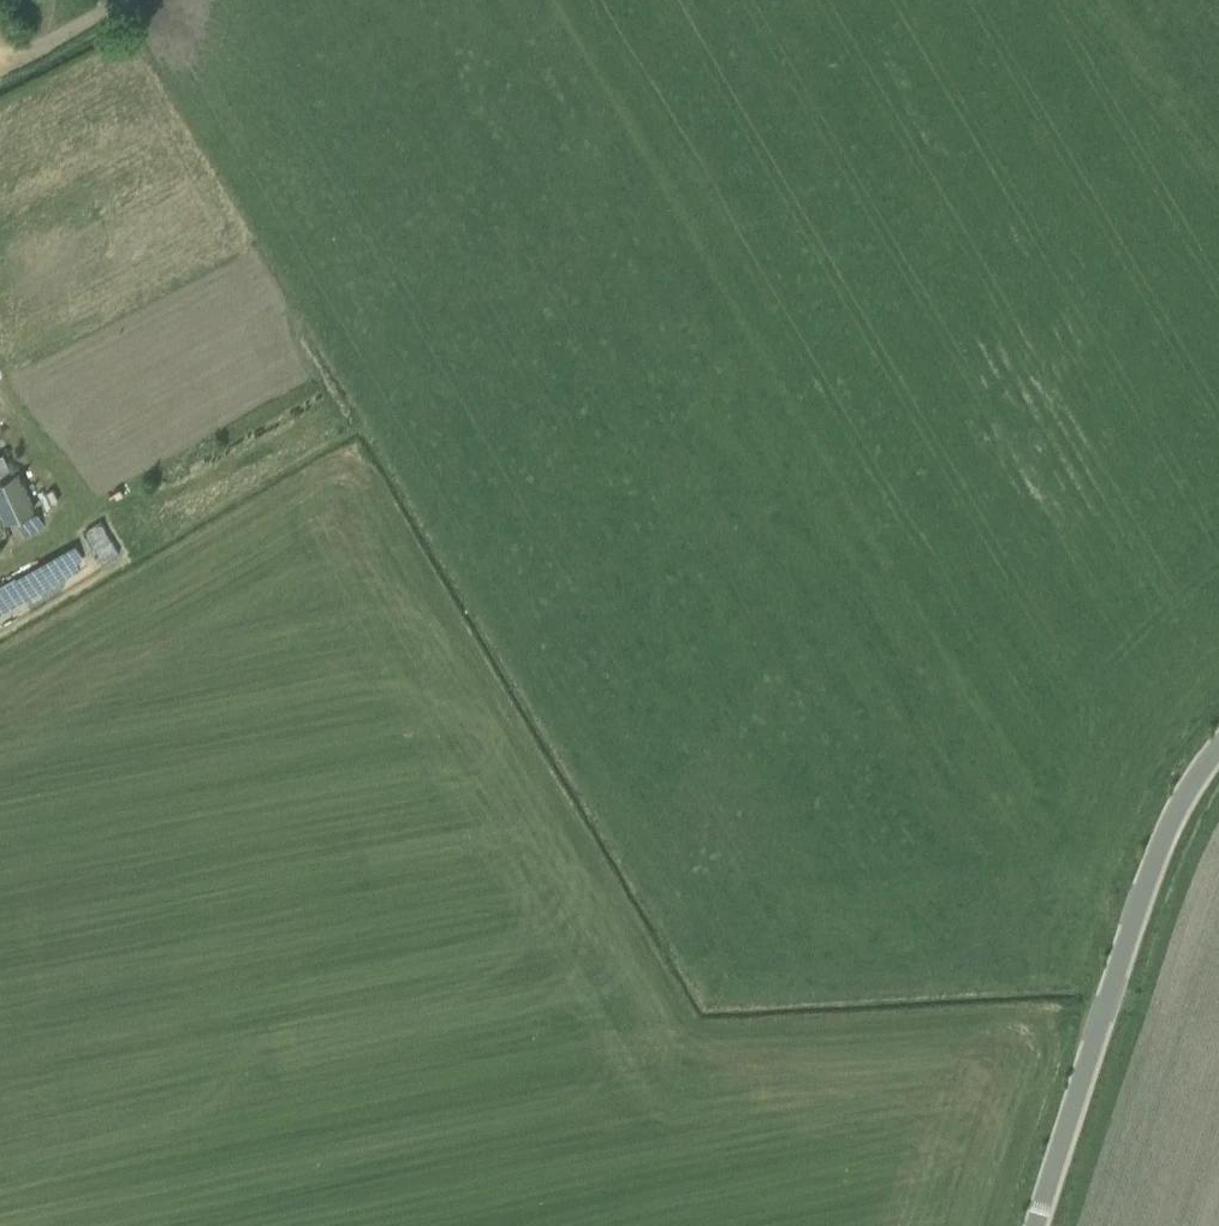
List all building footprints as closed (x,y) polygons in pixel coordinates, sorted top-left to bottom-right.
[(4,524),(32,511),(15,473),(0,480),(0,515),(4,524)]
